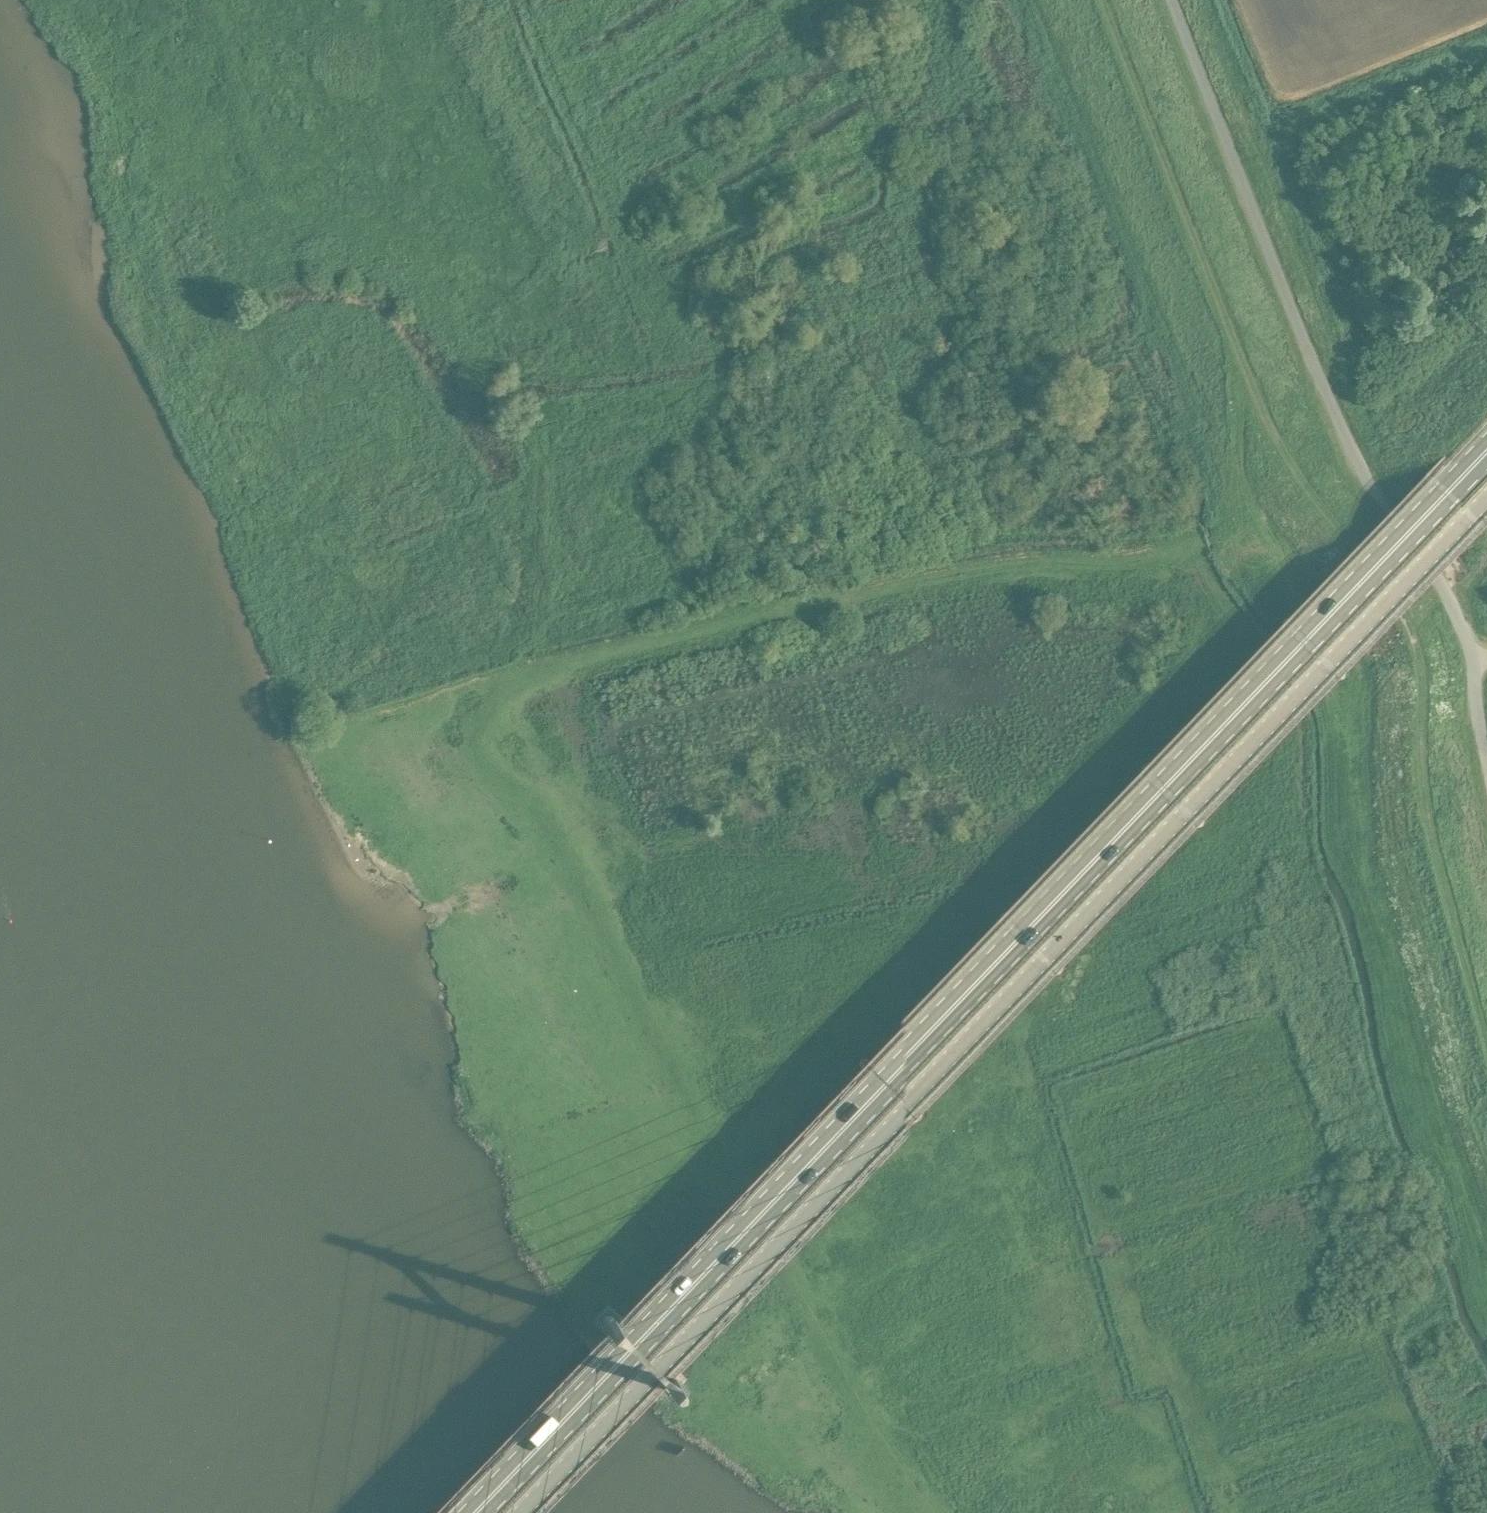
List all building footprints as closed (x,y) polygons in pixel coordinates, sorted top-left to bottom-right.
[(692,1375),(681,1364),(651,1396),(664,1407),(692,1375)]
